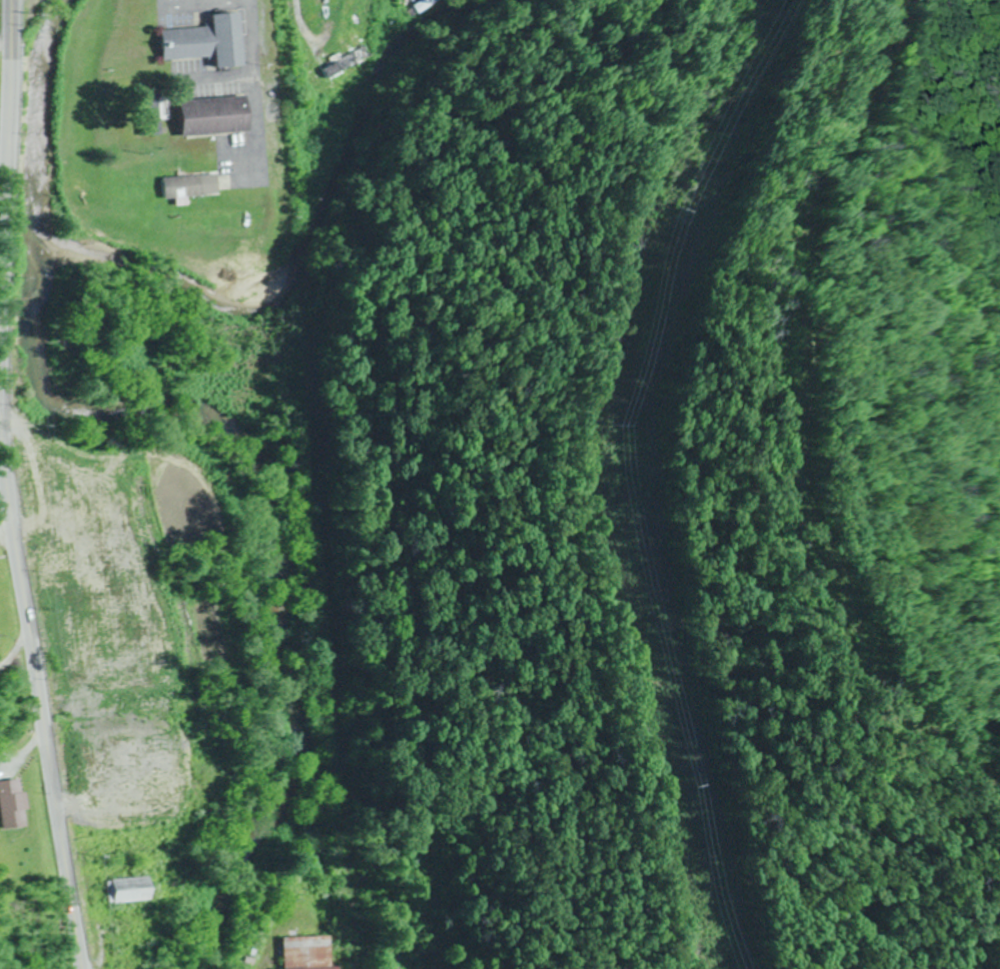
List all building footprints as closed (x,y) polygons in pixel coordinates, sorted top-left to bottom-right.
[(160,61),(212,58),(213,70),(241,68),(237,14),(209,16),(210,28),(158,31),(160,61)] [(157,136),(155,92),(134,93),(136,137),(157,136)] [(180,138),(247,133),(244,97),(177,102),(180,138)] [(216,195),(214,174),(160,179),(162,200),(216,195)] [(0,782),(7,830),(31,827),(24,779),(0,782)] [(153,902),(153,879),(115,880),(115,903),(153,902)] [(341,967),(333,968),(332,937),(285,938),(286,968),(341,968),(341,967)]
